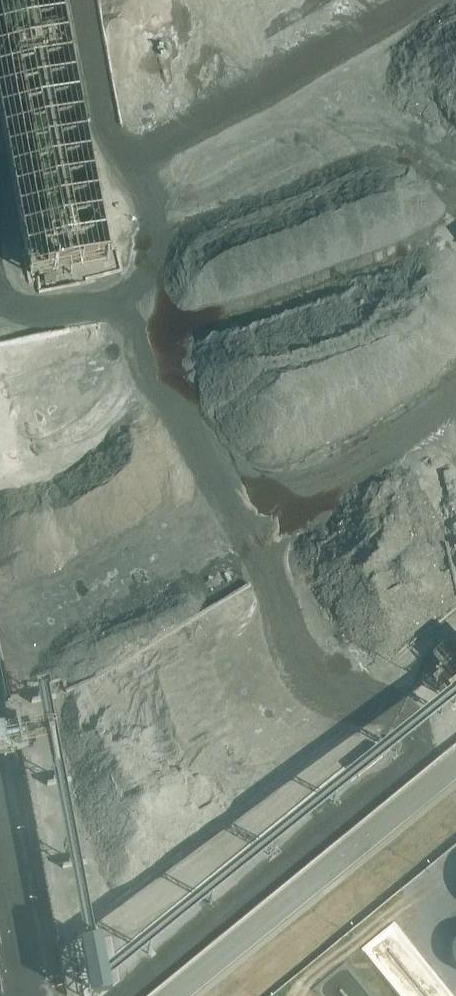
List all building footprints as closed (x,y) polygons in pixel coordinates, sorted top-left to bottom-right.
[(60,0),(0,0),(0,148),(24,277),(108,263),(60,0)] [(377,494),(386,510),(408,498),(400,482),(377,494)] [(371,497),(351,514),(370,536),(385,523),(407,549),(420,538),(396,511),(388,517),(371,497)] [(309,622),(214,694),(271,768),(351,707),(340,693),(350,685),(352,687),(363,679),(351,663),(344,668),(309,622)] [(205,778),(237,750),(216,725),(184,753),(205,778)] [(211,789),(220,801),(263,764),(253,753),(211,789)] [(92,969),(77,973),(82,995),(98,995),(92,969)]
